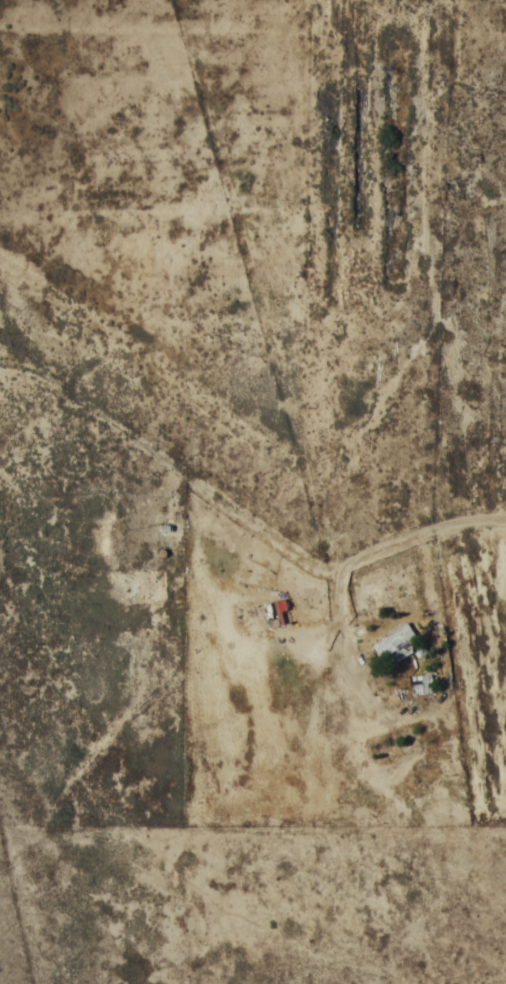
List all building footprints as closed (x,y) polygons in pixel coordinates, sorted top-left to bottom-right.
[(412,650),(408,644),(417,638),(407,621),(371,644),(380,658),(387,653),(392,662),(412,650)]
